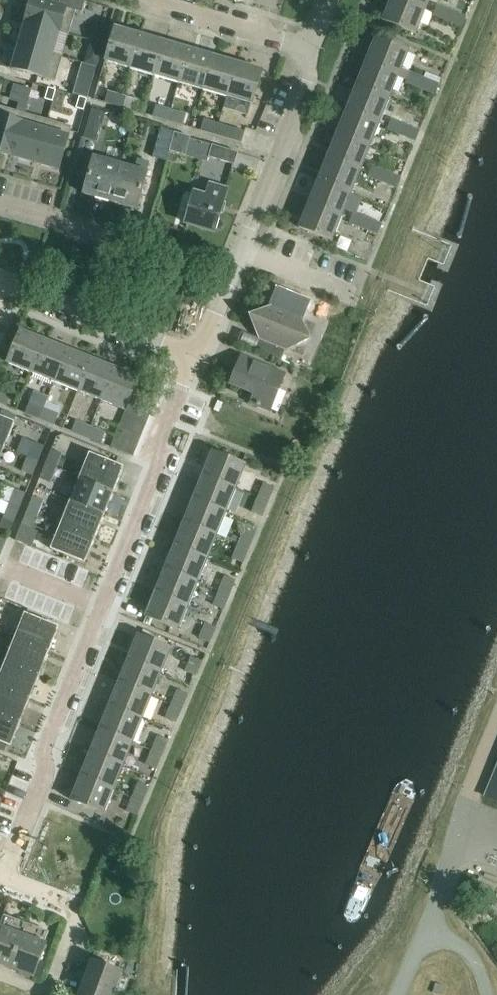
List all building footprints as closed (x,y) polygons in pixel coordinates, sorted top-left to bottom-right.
[(75,10),(59,5),(40,0),(31,0),(25,21),(69,34),(75,10)] [(82,12),(85,1),(83,0),(60,0),(59,5),(75,10),(82,12)] [(396,0),(391,0),(382,22),(414,35),(424,11),(396,0)] [(428,0),(396,0),(424,11),(428,0)] [(446,22),(451,10),(437,5),(432,16),(446,22)] [(451,10),(446,22),(461,28),(466,16),(451,10)] [(68,35),(69,34),(25,21),(24,25),(18,44),(62,57),(62,56),(54,54),(61,33),(68,35)] [(105,61),(130,68),(139,35),(115,28),(105,61)] [(130,68),(154,76),(164,42),(139,35),(130,68)] [(398,75),(401,68),(408,51),(410,45),(392,38),(390,44),(375,38),(365,62),(398,75)] [(154,76),(179,83),(188,49),(164,42),(154,76)] [(55,81),(62,57),(18,44),(11,68),(55,81)] [(179,83),(203,90),(213,57),(188,49),(179,83)] [(85,63),(96,66),(99,58),(87,55),(85,63)] [(203,90),(227,97),(237,64),(213,57),(203,90)] [(356,85),(389,99),(398,75),(365,62),(356,85)] [(96,66),(85,63),(82,71),(94,74),(96,66)] [(252,104),(262,71),(237,64),(227,97),(252,104)] [(398,75),(407,78),(410,71),(401,68),(398,75)] [(419,89),(424,77),(410,71),(407,78),(405,83),(419,89)] [(424,77),(419,89),(434,95),(441,78),(426,72),(424,77)] [(31,88),(16,84),(12,95),(16,96),(15,100),(27,104),(31,88)] [(389,99),(356,85),(346,109),(379,122),(389,99)] [(56,90),(48,87),(44,99),(52,101),(56,90)] [(118,107),(122,95),(107,91),(104,103),(118,107)] [(138,100),(122,95),(118,107),(135,112),(138,100)] [(87,99),(79,96),(76,108),(84,110),(87,99)] [(156,105),(152,117),(167,121),(171,109),(156,105)] [(24,113),(0,106),(0,107),(0,153),(12,156),(24,113)] [(97,142),(104,118),(118,123),(121,114),(106,109),(105,112),(92,109),(84,138),(97,142)] [(186,114),(171,109),(167,121),(183,126),(186,114)] [(337,133),(370,146),(379,122),(346,109),(337,133)] [(35,163),(47,119),(24,113),(12,156),(35,163)] [(400,136),(405,124),(391,118),(386,130),(400,136)] [(59,170),(71,126),(47,119),(35,163),(59,170)] [(216,135),(220,124),(204,119),(201,131),(216,135)] [(220,124),(216,135),(242,143),(245,131),(220,124)] [(405,124),(400,136),(415,142),(420,130),(405,124)] [(170,151),(175,132),(161,128),(152,157),(166,161),(169,151),(170,151)] [(176,132),(175,132),(170,151),(185,155),(190,137),(176,132)] [(327,157),(360,170),(370,146),(337,133),(327,157)] [(234,165),(237,154),(212,146),(209,157),(234,165)] [(109,202),(120,166),(93,158),(93,159),(81,155),(75,175),(88,178),(83,195),(109,202)] [(318,180),(351,194),(360,170),(327,157),(318,180)] [(382,182),(386,171),(372,165),(367,177),(382,182)] [(120,166),(109,202),(136,210),(146,173),(120,166)] [(386,171),(382,182),(396,189),(402,177),(386,171)] [(308,204),(341,217),(351,194),(318,180),(308,204)] [(185,223),(214,232),(227,190),(210,185),(206,197),(194,193),(185,223)] [(341,217),(308,204),(299,228),(332,241),(341,217)] [(363,230),(368,218),(353,212),(348,224),(363,230)] [(368,218),(363,230),(378,235),(383,224),(368,218)] [(310,339),(301,317),(274,305),(252,315),(262,338),(257,349),(240,341),(239,343),(281,361),(286,349),(310,339)] [(20,329),(7,363),(30,373),(44,338),(20,329)] [(67,348),(44,338),(30,373),(54,382),(67,348)] [(91,358),(67,348),(54,382),(78,392),(91,358)] [(267,411),(283,373),(242,356),(230,384),(254,394),(250,404),(267,411)] [(113,367),(91,358),(78,392),(100,401),(113,367)] [(125,411),(128,403),(132,393),(138,377),(113,367),(100,401),(125,411)] [(7,407),(11,395),(0,390),(0,404),(7,407)] [(132,393),(128,403),(151,411),(155,402),(132,393)] [(54,425),(59,414),(62,406),(47,400),(44,408),(40,420),(54,425)] [(29,402),(24,413),(40,420),(44,408),(29,402)] [(151,411),(128,403),(125,411),(124,414),(147,423),(151,411)] [(4,446),(17,415),(1,409),(0,412),(0,444),(4,446)] [(124,414),(120,424),(142,434),(147,423),(124,414)] [(76,420),(71,432),(86,438),(91,426),(76,420)] [(138,444),(142,434),(120,424),(116,434),(138,444)] [(91,426),(86,438),(101,444),(106,432),(91,426)] [(134,455),(138,444),(116,434),(111,446),(134,455)] [(39,460),(45,447),(33,442),(28,455),(39,460)] [(45,462),(57,467),(63,454),(51,449),(45,462)] [(203,473),(236,486),(246,462),(213,449),(203,473)] [(114,490),(123,467),(90,453),(80,476),(114,490)] [(21,471),(33,476),(39,460),(28,455),(21,471)] [(39,478),(51,483),(57,467),(45,462),(39,478)] [(227,510),(236,486),(203,473),(194,497),(227,510)] [(71,501),(104,514),(114,490),(80,476),(71,501)] [(264,483),(258,495),(270,500),(275,488),(264,483)] [(14,489),(8,503),(20,508),(26,494),(14,489)] [(251,512),(263,517),(270,500),(258,495),(251,512)] [(44,500),(32,496),(26,510),(38,515),(44,500)] [(184,521),(217,535),(227,510),(194,497),(184,521)] [(61,524),(95,537),(104,514),(71,501),(61,524)] [(2,518),(14,523),(20,508),(8,503),(2,518)] [(38,515),(26,510),(14,539),(42,551),(46,543),(41,530),(46,518),(38,515)] [(184,521),(175,544),(208,558),(217,535),(184,521)] [(95,537),(61,524),(49,553),(69,562),(71,557),(85,562),(95,537)] [(244,529),(238,544),(250,549),(256,534),(244,529)] [(165,568),(198,581),(208,558),(175,544),(165,568)] [(232,559),(243,564),(250,549),(238,544),(232,559)] [(156,592),(189,605),(198,581),(165,568),(156,592)] [(236,581),(225,576),(219,590),(231,594),(236,581)] [(231,594),(219,590),(213,605),(224,610),(231,594)] [(189,605),(156,592),(146,616),(179,629),(189,605)] [(15,640),(49,652),(59,626),(26,613),(15,640)] [(210,643),(217,628),(205,623),(199,638),(210,643)] [(129,658),(162,671),(172,647),(139,634),(129,658)] [(7,661),(40,675),(49,652),(15,640),(7,661)] [(196,677),(203,661),(191,656),(185,672),(196,677)] [(120,681),(152,694),(162,671),(129,658),(120,681)] [(30,700),(40,675),(7,661),(0,678),(0,688),(30,700)] [(120,681),(110,705),(143,718),(152,694),(120,681)] [(20,724),(30,700),(0,688),(0,715),(20,724)] [(189,694),(177,689),(172,702),(184,707),(189,694)] [(184,707),(172,702),(165,718),(176,724),(184,707)] [(133,742),(143,718),(110,705),(101,729),(133,742)] [(20,724),(0,715),(0,741),(11,746),(20,724)] [(91,753),(124,766),(133,742),(101,729),(91,753)] [(151,751),(163,756),(169,741),(158,736),(151,751)] [(157,770),(163,756),(151,751),(145,765),(157,770)] [(82,777),(114,790),(124,766),(91,753),(82,777)] [(483,795),(496,801),(496,761),(483,795)] [(114,790),(82,777),(72,800),(104,813),(114,790)] [(138,782),(132,797),(144,802),(150,787),(138,782)] [(144,802),(132,797),(126,812),(137,817),(144,802)] [(10,969),(22,935),(0,927),(0,965),(10,969)] [(22,935),(10,969),(33,978),(46,944),(22,935)] [(120,971),(90,960),(78,994),(111,994),(120,971)]
